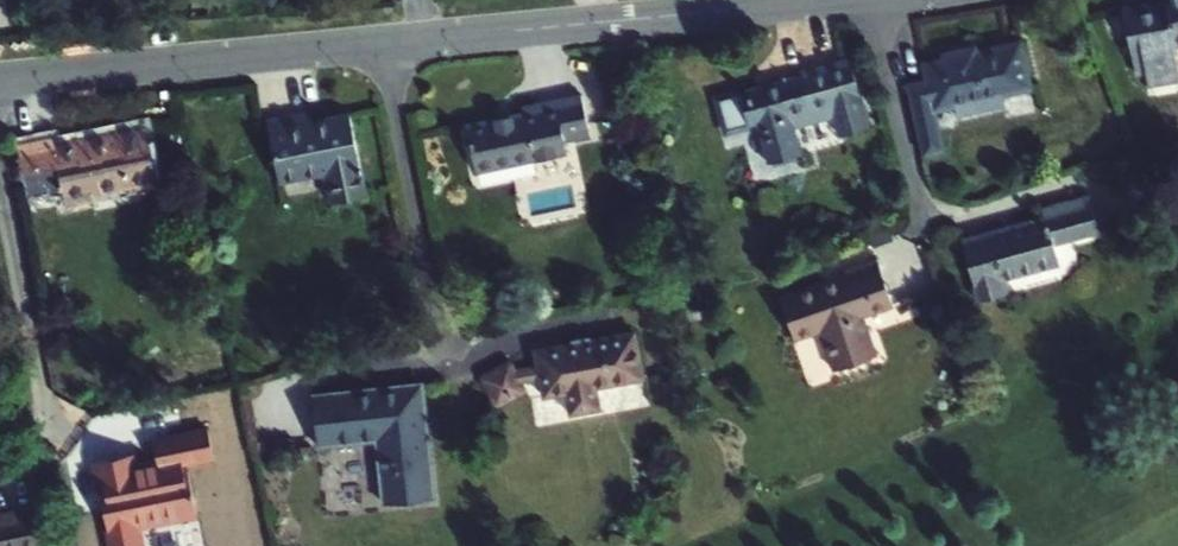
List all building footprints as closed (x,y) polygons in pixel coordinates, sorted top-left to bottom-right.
[(1119,10),(1142,72),(1151,71),(1153,84),(1177,80),(1177,58),(1176,44),(1177,44),(1177,0),(1167,0),(1168,2),(1119,10)] [(957,105),(986,99),(1033,88),(1023,40),(978,50),(977,45),(946,52),(947,57),(925,62),(928,79),(910,83),(918,119),(938,115),(936,110),(957,105)] [(803,75),(718,97),(726,131),(758,123),(768,160),(801,152),(791,111),(811,106),(810,104),(858,91),(850,60),(802,72),(803,75)] [(523,113),(467,125),(476,170),(566,151),(564,142),(591,136),(583,95),(522,108),(523,113)] [(986,99),(957,105),(959,114),(988,108),(986,99)] [(308,113),(267,123),(282,183),(327,173),(333,202),(368,195),(349,113),(310,122),(308,113)] [(918,119),(925,152),(944,148),(938,115),(918,119)] [(53,136),(19,143),(29,192),(62,185),(66,202),(93,197),(92,194),(155,181),(144,127),(55,145),(53,136)] [(1101,230),(1090,194),(1041,208),(1043,217),(962,240),(979,300),(1008,292),(1004,279),(1061,264),(1055,243),(1101,230)] [(847,275),(782,296),(795,340),(821,332),(833,371),(875,357),(866,327),(894,318),(879,270),(848,280),(847,275)] [(643,379),(634,332),(536,350),(538,365),(518,368),(514,361),(508,360),(482,374),(481,381),(493,403),(499,404),(525,390),(527,385),(525,381),(541,379),(545,397),(566,393),(570,414),(599,409),(595,388),(643,379)] [(434,498),(421,384),(387,387),(388,398),(368,400),(366,389),(312,395),(317,444),(377,437),(385,503),(434,498)] [(387,387),(366,389),(368,400),(388,398),(387,387)] [(37,509),(0,516),(0,545),(44,545),(37,509)]
